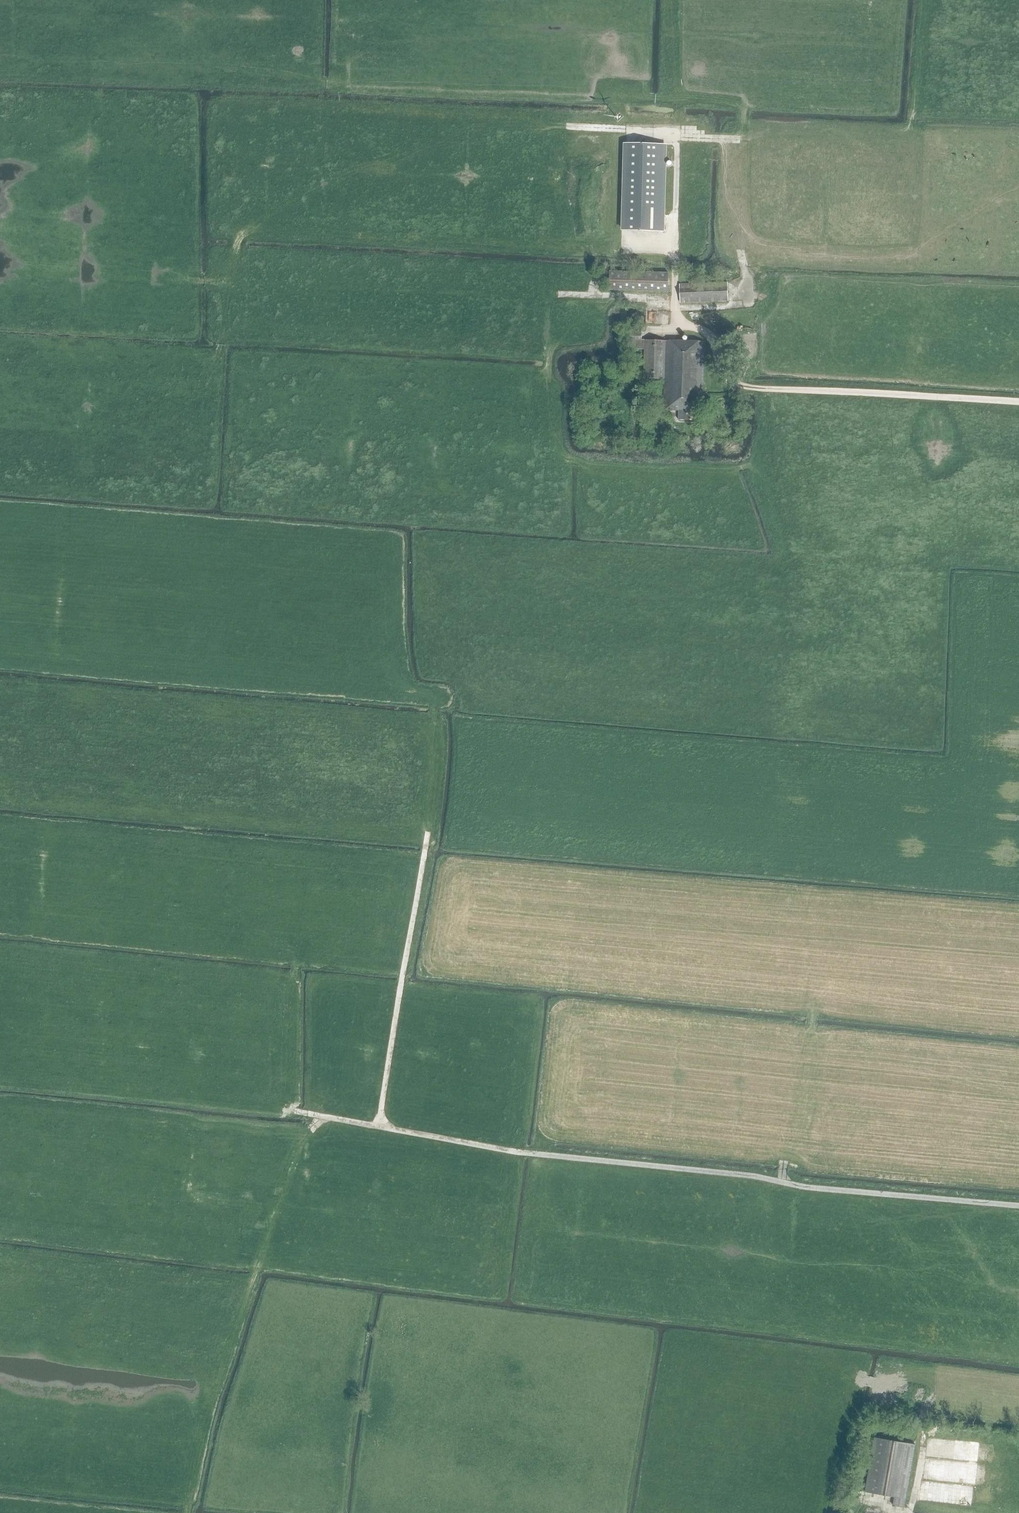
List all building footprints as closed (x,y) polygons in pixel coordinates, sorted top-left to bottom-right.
[(626,143),(624,229),(663,230),(665,144),(626,143)] [(668,273),(610,271),(609,291),(668,292),(668,273)] [(728,301),(727,282),(679,285),(680,303),(728,301)] [(642,329),(630,329),(630,348),(644,349),(643,378),(664,379),(663,410),(679,411),(679,420),(698,421),(699,395),(702,395),(703,343),(642,341),(642,329)] [(914,1446),(874,1439),(864,1492),(894,1498),(893,1506),(903,1508),(914,1446)]
